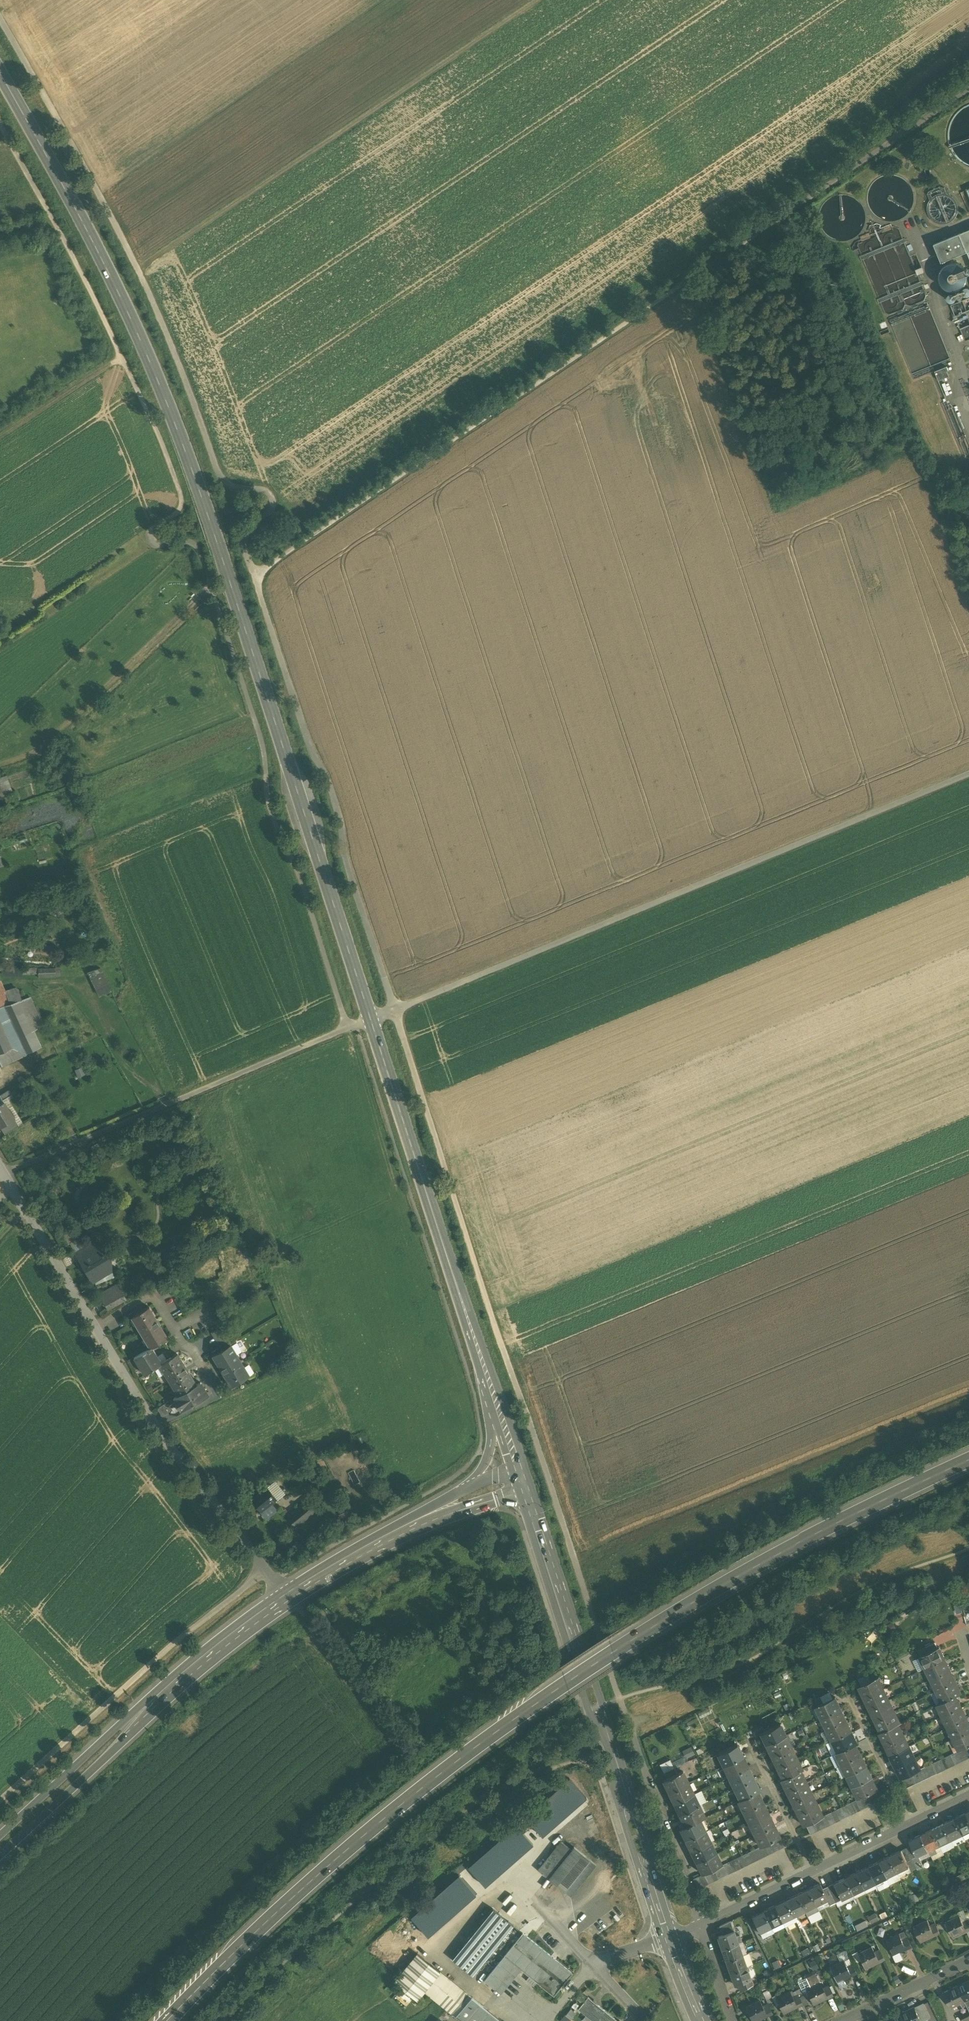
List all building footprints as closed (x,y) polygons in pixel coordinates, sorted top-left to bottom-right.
[(940,187),(929,191),(930,193),(927,195),(930,200),(931,198),(933,196),(935,195),(936,195),(937,194),(940,194),(942,193),(943,193),(947,194),(945,188),(941,189),(940,187)] [(961,193),(968,213),(968,197),(966,190),(961,193)] [(877,223),(869,226),(868,231),(870,232),(871,232),(880,229),(880,228),(881,225),(877,223)] [(934,244),(938,255),(941,263),(968,252),(968,251),(968,230),(934,244)] [(924,272),(916,254),(910,256),(919,277),(921,276),(920,273),(924,272)] [(966,282),(967,277),(967,272),(966,271),(963,267),(959,264),(953,263),(948,264),(944,267),(941,272),(940,277),(941,282),(944,287),(948,290),(954,291),(959,290),(964,287),(966,282)] [(956,299),(956,298),(956,296),(955,294),(954,293),(952,293),(950,293),(949,294),(948,296),(947,298),(948,299),(949,301),(950,302),(952,302),(954,302),(955,301),(956,299)] [(950,305),(960,329),(968,326),(968,298),(950,305)] [(888,328),(886,321),(879,324),(882,331),(888,328)] [(960,329),(965,342),(968,340),(968,326),(960,329)] [(947,367),(935,372),(938,381),(947,377),(945,372),(948,371),(947,367)] [(954,407),(953,407),(950,409),(948,405),(938,381),(935,372),(931,373),(943,402),(941,403),(965,463),(968,468),(968,444),(954,407)] [(955,470),(946,474),(948,478),(957,475),(955,470)] [(0,778),(0,797),(12,792),(6,776),(0,778)] [(101,966),(89,971),(100,995),(112,989),(101,966)] [(56,968),(39,968),(39,977),(56,977),(56,968)] [(10,1004),(0,980),(0,981),(0,1007),(10,1004)] [(0,1007),(0,1017),(13,1046),(18,1057),(39,1047),(32,1031),(39,1027),(34,1016),(37,1014),(30,997),(10,1004),(0,1007)] [(45,1025),(39,1013),(37,1014),(34,1016),(39,1027),(45,1025)] [(13,1046),(0,1017),(0,1052),(13,1046)] [(18,1057),(13,1046),(0,1052),(0,1065),(18,1057)] [(75,1071),(78,1079),(87,1076),(84,1068),(75,1071)] [(0,1095),(0,1096),(3,1100),(12,1095),(9,1090),(0,1095)] [(5,1102),(0,1105),(0,1127),(0,1128),(1,1127),(15,1119),(5,1102)] [(15,1119),(1,1127),(5,1134),(19,1126),(15,1119)] [(60,1231),(68,1244),(79,1237),(71,1225),(60,1231)] [(95,1240),(75,1251),(81,1260),(100,1248),(95,1240)] [(81,1260),(80,1260),(85,1268),(86,1267),(88,1270),(93,1281),(94,1281),(93,1278),(109,1272),(106,1264),(108,1250),(100,1249),(100,1248),(81,1260)] [(118,1285),(101,1295),(104,1300),(121,1290),(118,1285)] [(121,1290),(104,1300),(108,1309),(126,1299),(121,1290)] [(168,1338),(149,1307),(132,1317),(150,1347),(152,1347),(157,1344),(168,1338)] [(232,1344),(221,1326),(212,1332),(222,1349),(230,1345),(232,1344)] [(242,1351),(237,1343),(231,1346),(236,1355),(242,1351)] [(150,1347),(134,1357),(144,1374),(154,1368),(160,1365),(162,1363),(153,1349),(158,1346),(157,1344),(152,1347),(150,1347)] [(231,1346),(230,1345),(222,1349),(213,1355),(232,1386),(249,1376),(236,1355),(231,1346)] [(196,1385),(177,1353),(162,1363),(160,1365),(166,1373),(179,1395),(196,1385)] [(159,1377),(166,1373),(160,1365),(154,1368),(159,1377)] [(179,1395),(173,1398),(181,1411),(192,1404),(193,1404),(194,1404),(209,1396),(201,1382),(196,1385),(179,1395)] [(221,1397),(226,1394),(220,1386),(215,1389),(221,1397)] [(168,1413),(163,1404),(159,1407),(160,1407),(158,1409),(162,1416),(168,1413)] [(283,1493),(274,1481),(264,1488),(274,1500),(283,1493)] [(274,1500),(264,1488),(251,1499),(261,1511),(274,1500)] [(300,1495),(291,1499),(294,1504),(303,1500),(300,1495)] [(317,1510),(310,1500),(288,1518),(297,1527),(317,1510)] [(339,1516),(344,1524),(351,1520),(347,1512),(339,1516)] [(935,1642),(924,1647),(927,1653),(937,1648),(935,1642)] [(927,1653),(923,1655),(928,1667),(945,1659),(939,1647),(937,1648),(927,1653)] [(945,1659),(928,1667),(934,1678),(950,1670),(945,1659)] [(950,1670),(934,1678),(939,1689),(956,1682),(950,1670)] [(876,1678),(859,1686),(865,1698),(881,1690),(876,1678)] [(956,1682),(939,1689),(945,1701),(956,1695),(961,1693),(956,1682)] [(881,1690),(865,1698),(870,1709),(887,1701),(881,1690)] [(945,1701),(939,1703),(945,1715),(962,1707),(956,1695),(945,1701)] [(836,1697),(819,1705),(824,1717),(841,1709),(836,1697)] [(887,1701),(870,1709),(876,1721),(892,1713),(887,1701)] [(962,1707),(945,1715),(950,1726),(967,1718),(962,1707)] [(841,1709),(824,1717),(830,1728),(846,1720),(841,1709)] [(892,1713),(876,1721),(881,1732),(896,1725),(898,1724),(892,1713)] [(950,1726),(956,1737),(968,1731),(968,1722),(967,1718),(950,1726)] [(846,1720),(830,1728),(835,1740),(852,1732),(846,1720)] [(777,1725),(760,1733),(766,1745),(783,1737),(777,1725)] [(881,1732),(879,1733),(884,1744),(901,1736),(896,1725),(881,1732)] [(956,1737),(961,1749),(966,1747),(968,1746),(968,1731),(956,1737)] [(852,1732),(835,1740),(841,1751),(856,1744),(857,1743),(852,1732)] [(901,1736),(884,1744),(890,1755),(907,1747),(901,1736)] [(783,1737),(766,1745),(772,1756),(788,1748),(783,1737)] [(841,1751),(839,1752),(844,1763),(861,1755),(856,1744),(841,1751)] [(737,1745),(721,1753),(726,1764),(743,1756),(737,1745)] [(907,1747),(890,1755),(896,1766),(912,1758),(907,1747)] [(788,1748),(772,1756),(777,1768),(794,1760),(788,1748)] [(961,1749),(956,1752),(961,1762),(966,1760),(961,1749)] [(956,1752),(950,1755),(955,1765),(961,1762),(956,1752)] [(844,1763),(842,1765),(847,1776),(850,1775),(867,1766),(861,1755),(844,1763)] [(950,1755),(946,1757),(951,1767),(955,1765),(950,1755)] [(743,1756),(726,1764),(732,1775),(748,1767),(743,1756)] [(951,1767),(946,1757),(941,1759),(946,1769),(951,1767)] [(912,1758),(896,1766),(901,1778),(902,1778),(907,1775),(912,1773),(917,1771),(918,1770),(912,1758)] [(941,1759),(937,1761),(942,1771),(946,1769),(941,1759)] [(794,1760),(777,1768),(783,1779),(798,1772),(799,1771),(794,1760)] [(942,1771),(937,1761),(932,1763),(937,1773),(942,1771)] [(937,1773),(932,1763),(927,1766),(932,1776),(937,1773)] [(867,1766),(850,1775),(855,1786),(872,1778),(867,1766)] [(927,1766),(922,1768),(927,1778),(932,1776),(927,1766)] [(748,1767),(732,1775),(737,1787),(754,1779),(748,1767)] [(674,1768),(664,1773),(666,1779),(677,1774),(674,1768)] [(927,1778),(922,1768),(918,1770),(917,1771),(922,1781),(927,1778)] [(666,1779),(664,1780),(669,1792),(686,1784),(689,1782),(683,1771),(677,1774),(666,1779)] [(922,1781),(917,1771),(912,1773),(917,1783),(922,1781)] [(783,1779),(781,1780),(786,1791),(803,1783),(798,1772),(783,1779)] [(917,1783),(912,1773),(907,1775),(912,1786),(917,1783)] [(907,1775),(902,1778),(907,1788),(912,1786),(907,1775)] [(525,1817),(542,1836),(586,1797),(569,1778),(525,1817)] [(872,1778),(855,1786),(861,1797),(866,1795),(871,1793),(876,1790),(878,1789),(872,1778)] [(754,1779),(737,1787),(743,1798),(758,1791),(759,1790),(754,1779)] [(803,1783),(786,1791),(792,1802),(809,1794),(803,1783)] [(686,1784),(669,1792),(674,1803),(691,1795),(686,1784)] [(876,1790),(871,1793),(876,1803),(881,1800),(876,1790)] [(743,1798),(741,1799),(746,1810),(763,1802),(758,1791),(743,1798)] [(876,1803),(871,1793),(866,1795),(871,1805),(876,1803)] [(809,1794),(792,1802),(797,1814),(814,1806),(809,1794)] [(691,1795),(674,1803),(680,1814),(696,1807),(691,1795)] [(861,1797),(861,1798),(866,1808),(871,1805),(866,1795),(861,1797)] [(866,1808),(861,1798),(856,1800),(861,1810),(866,1808)] [(856,1800),(851,1802),(856,1813),(861,1810),(856,1800)] [(763,1802),(746,1810),(752,1822),(769,1814),(763,1802)] [(856,1813),(851,1802),(846,1805),(851,1815),(856,1813)] [(851,1815),(846,1805),(841,1807),(845,1818),(851,1815)] [(814,1806),(797,1814),(803,1825),(805,1824),(810,1822),(815,1819),(820,1817),(814,1806)] [(696,1807),(680,1814),(685,1826),(697,1820),(702,1818),(696,1807)] [(841,1807),(835,1810),(840,1820),(845,1818),(841,1807)] [(835,1810),(830,1812),(835,1822),(840,1820),(835,1810)] [(830,1812),(825,1815),(830,1825),(835,1822),(830,1812)] [(955,1818),(962,1834),(968,1831),(968,1820),(966,1813),(955,1818)] [(769,1814),(752,1822),(757,1833),(774,1825),(769,1814)] [(825,1815),(820,1817),(825,1827),(830,1825),(825,1815)] [(825,1827),(820,1817),(815,1819),(820,1830),(825,1827)] [(955,1818),(944,1824),(951,1840),(962,1834),(955,1818)] [(820,1830),(815,1819),(810,1822),(815,1832),(820,1830)] [(685,1826),(680,1828),(686,1840),(702,1832),(697,1820),(685,1826)] [(810,1822),(805,1824),(810,1835),(815,1832),(810,1822)] [(944,1824),(932,1829),(940,1845),(951,1840),(944,1824)] [(469,1868),(485,1886),(532,1844),(516,1825),(469,1868)] [(774,1825),(757,1833),(763,1845),(763,1844),(768,1842),(773,1840),(779,1837),(780,1837),(774,1825)] [(932,1829),(921,1835),(929,1850),(935,1847),(940,1845),(932,1829)] [(702,1832),(686,1840),(691,1851),(708,1843),(702,1832)] [(921,1835),(910,1840),(912,1845),(917,1856),(929,1850),(921,1835)] [(779,1837),(773,1840),(778,1850),(784,1847),(779,1837)] [(773,1840),(768,1842),(773,1852),(778,1850),(773,1840)] [(562,1842),(539,1870),(548,1878),(571,1850),(562,1842)] [(768,1842),(763,1844),(768,1855),(773,1852),(768,1842)] [(708,1843),(691,1851),(697,1862),(713,1854),(708,1843)] [(763,1845),(758,1847),(763,1857),(768,1855),(763,1844),(763,1845)] [(912,1845),(907,1848),(912,1858),(912,1859),(917,1856),(912,1845)] [(596,1864),(574,1846),(571,1850),(548,1878),(571,1896),(596,1864)] [(763,1857),(758,1847),(753,1849),(758,1859),(763,1857)] [(907,1848),(901,1850),(906,1861),(912,1858),(907,1848)] [(758,1859),(753,1849),(748,1852),(753,1862),(758,1859)] [(901,1850),(890,1856),(897,1872),(909,1866),(906,1861),(901,1850)] [(929,1850),(917,1856),(919,1860),(920,1860),(931,1855),(929,1850)] [(748,1852),(744,1854),(748,1864),(753,1862),(748,1852)] [(713,1854),(697,1862),(702,1874),(703,1873),(708,1871),(713,1869),(718,1866),(719,1866),(713,1854)] [(744,1854),(738,1857),(743,1867),(748,1864),(744,1854)] [(890,1856),(879,1862),(886,1877),(897,1872),(890,1856)] [(917,1856),(912,1859),(916,1868),(917,1868),(918,1870),(923,1867),(920,1860),(919,1860),(917,1856)] [(738,1857),(733,1859),(738,1869),(743,1867),(738,1857)] [(912,1858),(906,1861),(909,1866),(911,1871),(916,1868),(912,1859),(912,1858)] [(738,1869),(733,1859),(728,1861),(733,1872),(738,1869)] [(733,1872),(728,1861),(723,1864),(728,1874),(733,1872)] [(879,1862),(867,1867),(875,1883),(881,1880),(886,1877),(879,1862)] [(719,1866),(718,1866),(723,1876),(728,1874),(723,1864),(719,1866)] [(718,1866),(713,1869),(718,1879),(723,1876),(718,1866)] [(867,1867),(856,1873),(864,1888),(875,1883),(867,1867)] [(713,1869),(708,1871),(713,1881),(718,1879),(713,1869)] [(708,1871),(703,1873),(708,1884),(713,1881),(708,1871)] [(702,1874),(698,1876),(703,1886),(708,1884),(703,1873),(702,1874)] [(864,1888),(856,1873),(845,1878),(852,1894),(864,1888)] [(411,1918),(429,1937),(476,1894),(459,1875),(411,1918)] [(698,1876),(693,1879),(698,1889),(703,1886),(698,1876)] [(845,1878),(833,1884),(841,1899),(852,1894),(845,1878)] [(820,1884),(808,1889),(816,1905),(827,1899),(828,1899),(822,1889),(820,1884)] [(833,1884),(828,1886),(835,1902),(841,1899),(833,1884)] [(835,1902),(828,1886),(822,1889),(828,1899),(827,1899),(830,1905),(835,1902)] [(864,1888),(852,1894),(854,1898),(866,1892),(864,1888)] [(808,1889),(797,1895),(804,1910),(805,1910),(816,1905),(808,1889)] [(835,1902),(837,1906),(837,1905),(849,1900),(849,1901),(854,1898),(852,1894),(841,1899),(835,1902)] [(797,1895),(786,1900),(793,1916),(804,1910),(797,1895)] [(786,1900),(775,1905),(782,1921),(793,1916),(786,1900)] [(775,1905),(763,1911),(771,1927),(782,1921),(775,1905)] [(816,1905),(805,1910),(807,1915),(818,1910),(816,1905)] [(452,1959),(472,1975),(513,1925),(493,1909),(452,1959)] [(804,1910),(793,1916),(797,1923),(808,1917),(807,1915),(805,1910),(804,1910)] [(771,1927),(763,1911),(752,1917),(759,1932),(760,1932),(771,1927)] [(875,1913),(868,1917),(871,1923),(878,1919),(875,1913)] [(959,1916),(946,1923),(953,1938),(967,1931),(962,1922),(959,1916)] [(730,1921),(719,1926),(723,1935),(734,1931),(730,1921)] [(930,1926),(928,1921),(914,1927),(921,1942),(935,1936),(930,1926)] [(935,1923),(930,1926),(935,1936),(940,1933),(935,1923)] [(771,1927),(760,1932),(762,1938),(774,1932),(771,1927)] [(723,1935),(717,1937),(722,1949),(738,1943),(736,1936),(734,1931),(723,1935)] [(571,1973),(522,1933),(503,1956),(515,1966),(552,1996),(571,1973)] [(902,1939),(899,1934),(886,1941),(893,1956),(907,1949),(902,1939)] [(907,1937),(902,1939),(907,1949),(912,1947),(907,1937)] [(738,1943),(722,1949),(726,1960),(742,1955),(738,1943)] [(874,1953),(872,1948),(858,1954),(865,1969),(879,1963),(874,1953)] [(879,1950),(874,1953),(879,1963),(884,1960),(879,1950)] [(746,1954),(742,1955),(746,1967),(751,1964),(748,1953),(746,1954)] [(400,1974),(393,1983),(415,2001),(422,1993),(439,1973),(416,1954),(400,1974)] [(742,1955),(726,1960),(730,1973),(746,1967),(742,1955)] [(494,1967),(483,1981),(495,1991),(515,1966),(503,1956),(494,1967)] [(846,1966),(843,1961),(830,1967),(840,1987),(845,1985),(843,1979),(851,1976),(846,1966)] [(856,1973),(852,1963),(846,1966),(851,1976),(856,1973)] [(751,1964),(746,1967),(751,1979),(753,1985),(758,1982),(751,1964)] [(746,1967),(730,1973),(734,1985),(738,1983),(751,1979),(746,1967)] [(462,1992),(439,1973),(422,1993),(453,2018),(469,1998),(467,2001),(459,1994),(462,1992)] [(815,1973),(806,1977),(811,1987),(820,1983),(815,1973)] [(806,1977),(797,1981),(801,1989),(803,1992),(806,1989),(811,1987),(806,1977)] [(751,1979),(738,1983),(741,1991),(753,1985),(751,1979)] [(957,1986),(965,2001),(968,1999),(968,1980),(957,1986)] [(822,1988),(820,1983),(811,1987),(806,1989),(813,2005),(827,1998),(822,1988)] [(828,1986),(822,1988),(827,1998),(832,1996),(828,1986)] [(957,1986),(943,1993),(951,2008),(961,2003),(965,2001),(957,1986)] [(792,1997),(790,1992),(776,1998),(783,2013),(797,2007),(792,1997)] [(798,1995),(792,1997),(797,2007),(802,2004),(798,1995)] [(469,1998),(453,2018),(458,2020),(497,2020),(469,1998)] [(587,1998),(585,2001),(584,2001),(582,2002),(583,2003),(578,2010),(592,2020),(600,2020),(606,2013),(587,1998)] [(746,2007),(753,2020),(755,2020),(767,2016),(763,2006),(759,2001),(746,2007)] [(921,2020),(923,2020),(930,2018),(923,2003),(914,2007),(921,2020)] [(768,2004),(763,2006),(767,2016),(772,2013),(768,2004)] [(900,2014),(904,2020),(921,2020),(914,2007),(900,2014)] [(960,2015),(963,2020),(964,2020),(968,2019),(968,2011),(960,2015)] [(600,2020),(616,2020),(606,2013),(600,2020)]
